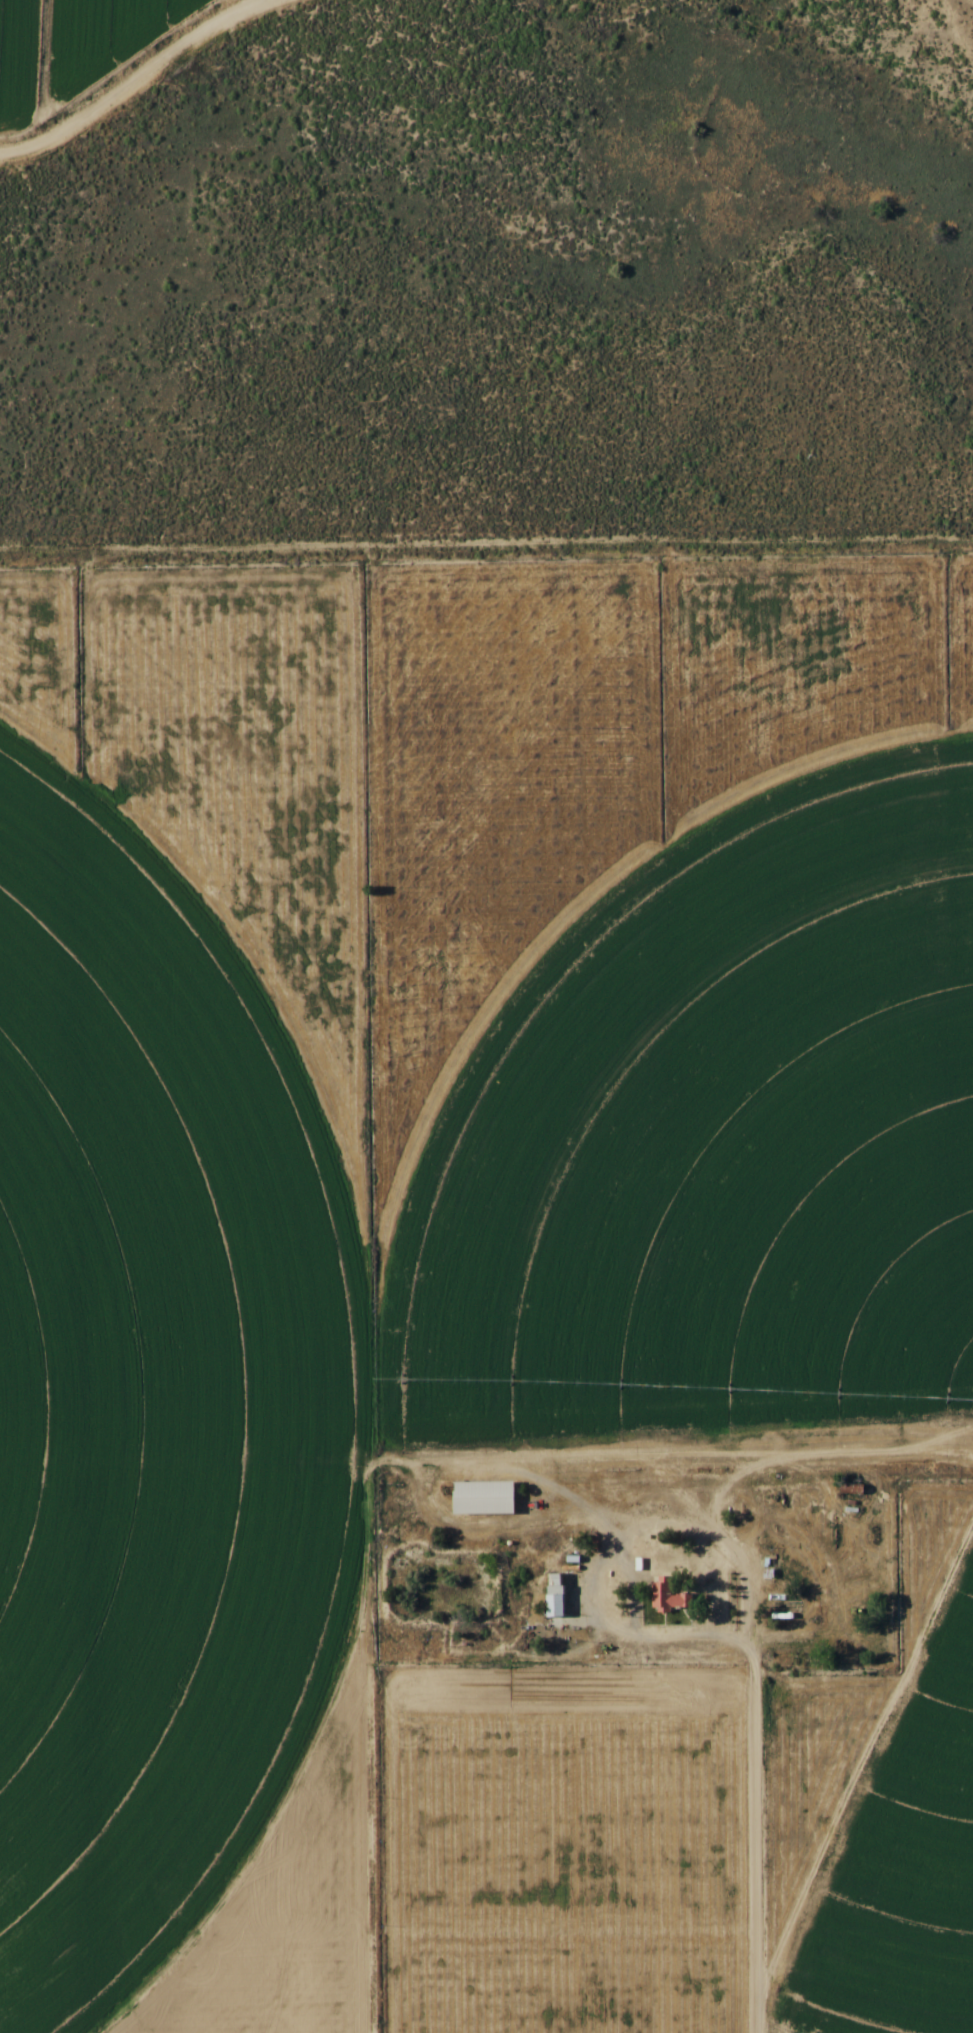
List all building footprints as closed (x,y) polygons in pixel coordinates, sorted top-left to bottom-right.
[(515,1513),(515,1480),(453,1480),(453,1513),(515,1513)] [(563,1617),(563,1573),(548,1573),(548,1617),(563,1617)] [(653,1609),(694,1609),(694,1594),(671,1594),(671,1576),(653,1576),(653,1609)]
